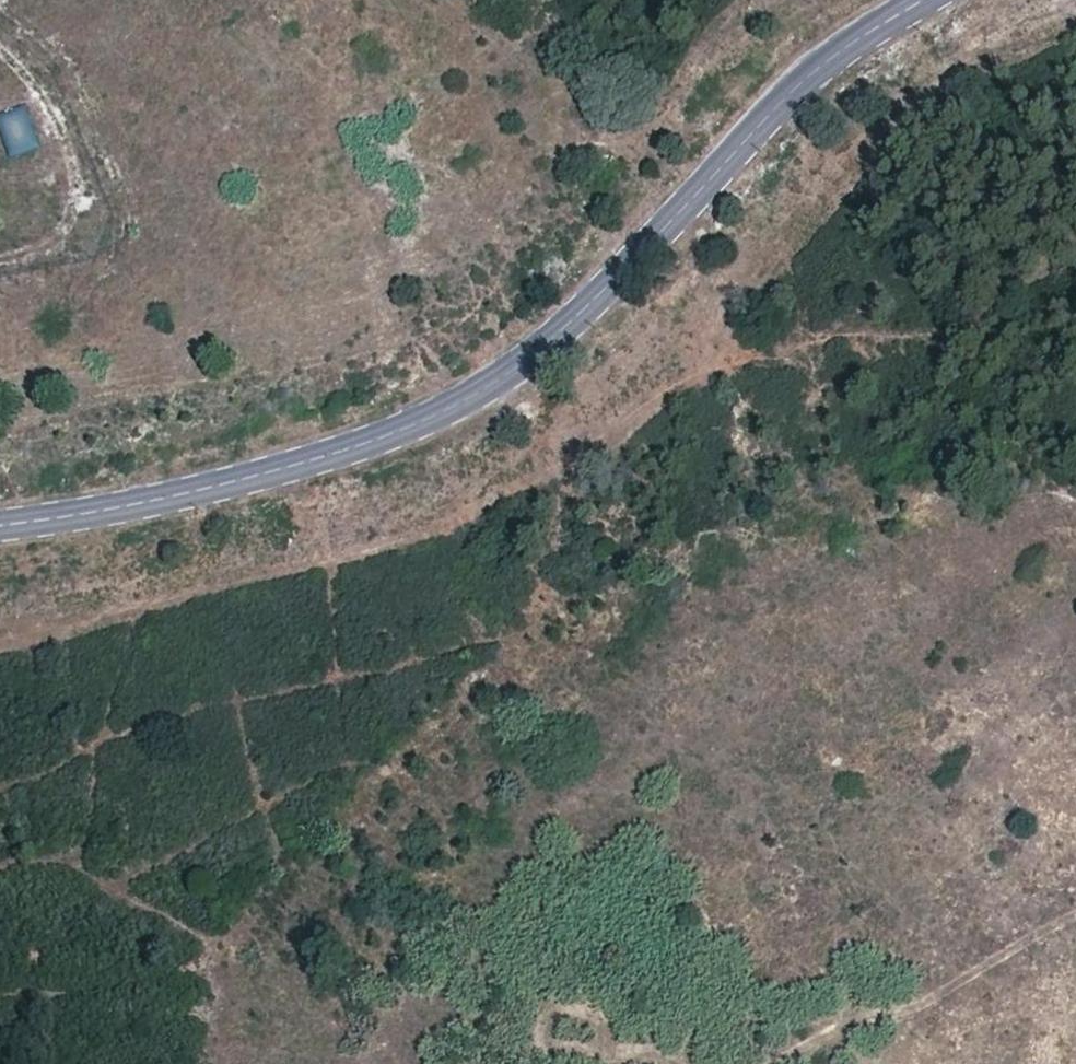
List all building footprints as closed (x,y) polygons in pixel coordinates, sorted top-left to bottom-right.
[(8,159),(38,149),(24,106),(0,114),(0,137),(8,159)]
